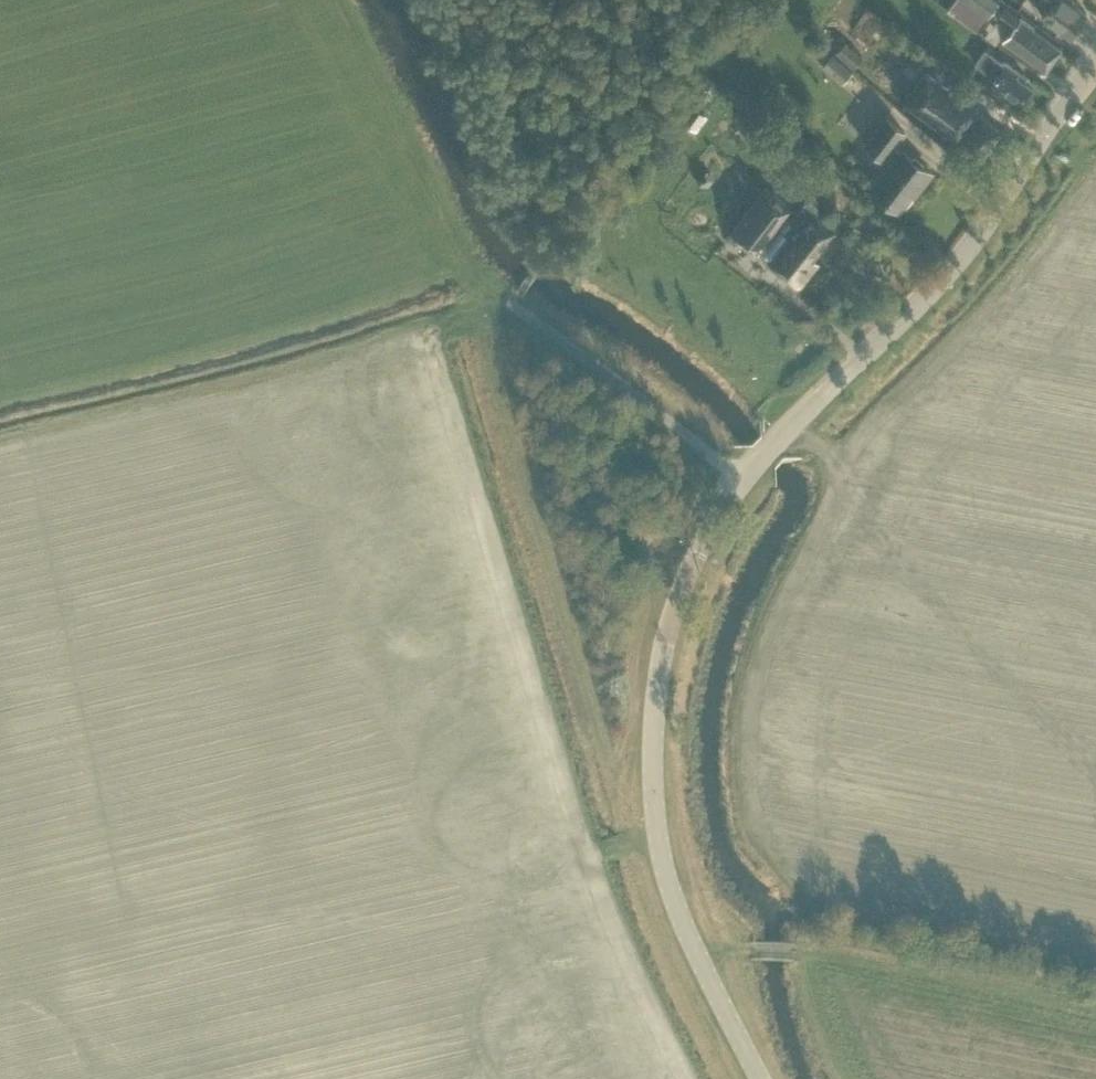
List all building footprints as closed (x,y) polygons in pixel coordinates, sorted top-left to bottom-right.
[(888,23),(856,0),(839,0),(827,16),(832,19),(817,41),(854,68),(863,57),(862,56),(888,23)] [(987,15),(997,0),(965,0),(987,15)] [(1069,35),(1086,12),(1071,1),(1071,0),(1047,0),(1050,2),(1041,15),(1069,35)] [(1016,48),(1045,69),(1060,48),(1031,28),(1033,25),(1021,16),(1020,17),(1005,6),(997,16),(1014,29),(1005,40),(1016,48)] [(1011,96),(1021,103),(1032,88),(1023,82),(1027,76),(1003,59),(1002,61),(985,49),(975,63),(992,75),(985,85),(1007,101),(1011,96)] [(822,64),(843,82),(852,72),(831,54),(822,64)] [(959,144),(980,159),(1001,130),(980,115),(975,111),(978,106),(927,70),(903,104),(954,140),(955,138),(961,142),(959,144)] [(706,108),(715,96),(703,88),(694,100),(706,108)] [(901,149),(901,150),(894,144),(904,131),(886,117),(865,143),(884,157),(892,162),(872,187),(900,209),(918,185),(920,187),(931,173),(901,149)] [(765,151),(777,135),(763,124),(751,139),(765,151)] [(713,179),(710,170),(701,169),(695,176),(699,185),(708,186),(713,179)] [(737,201),(749,186),(735,175),(723,189),(737,201)] [(790,220),(786,217),(794,208),(766,186),(731,232),(799,286),(818,262),(813,258),(836,230),(816,214),(818,211),(817,205),(811,201),(805,201),(790,220)]
